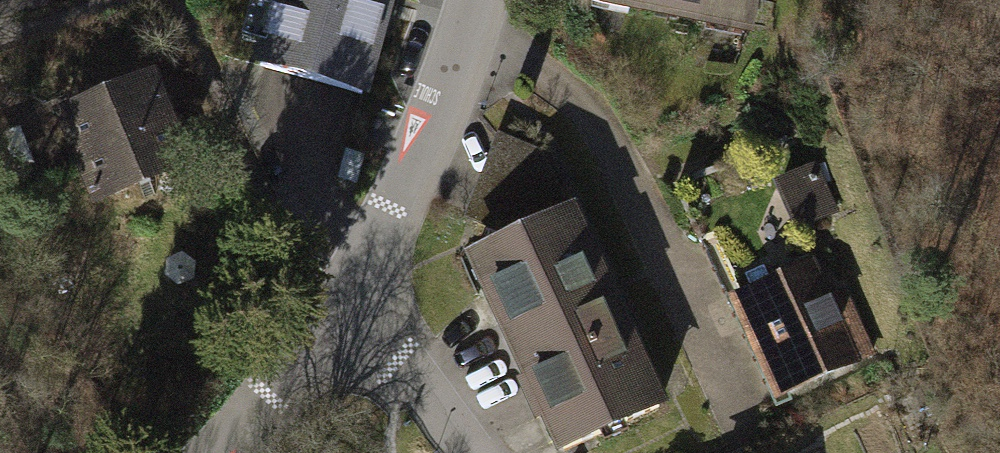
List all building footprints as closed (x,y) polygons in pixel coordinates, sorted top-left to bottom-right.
[(266,6),(250,1),(241,34),(257,39),(250,64),(368,96),(393,5),(394,0),(268,0),(266,6)] [(754,35),(761,0),(581,0),(754,35)] [(50,111),(91,207),(194,165),(154,68),(50,111)] [(463,219),(503,235),(567,205),(540,150),(497,133),(463,219)] [(836,210),(834,167),(789,169),(791,212),(836,210)] [(555,452),(561,452),(667,404),(573,202),(567,205),(503,235),(462,254),(555,452)] [(727,297),(776,401),(861,362),(878,354),(847,289),(831,296),(813,257),(727,297)]
